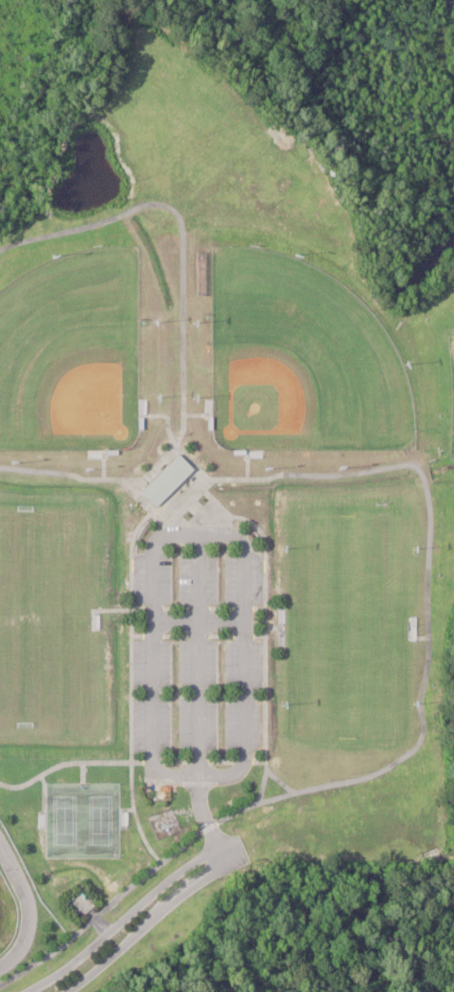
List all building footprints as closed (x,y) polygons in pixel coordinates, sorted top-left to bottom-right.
[(160,506),(199,468),(184,453),(145,491),(160,506)]
